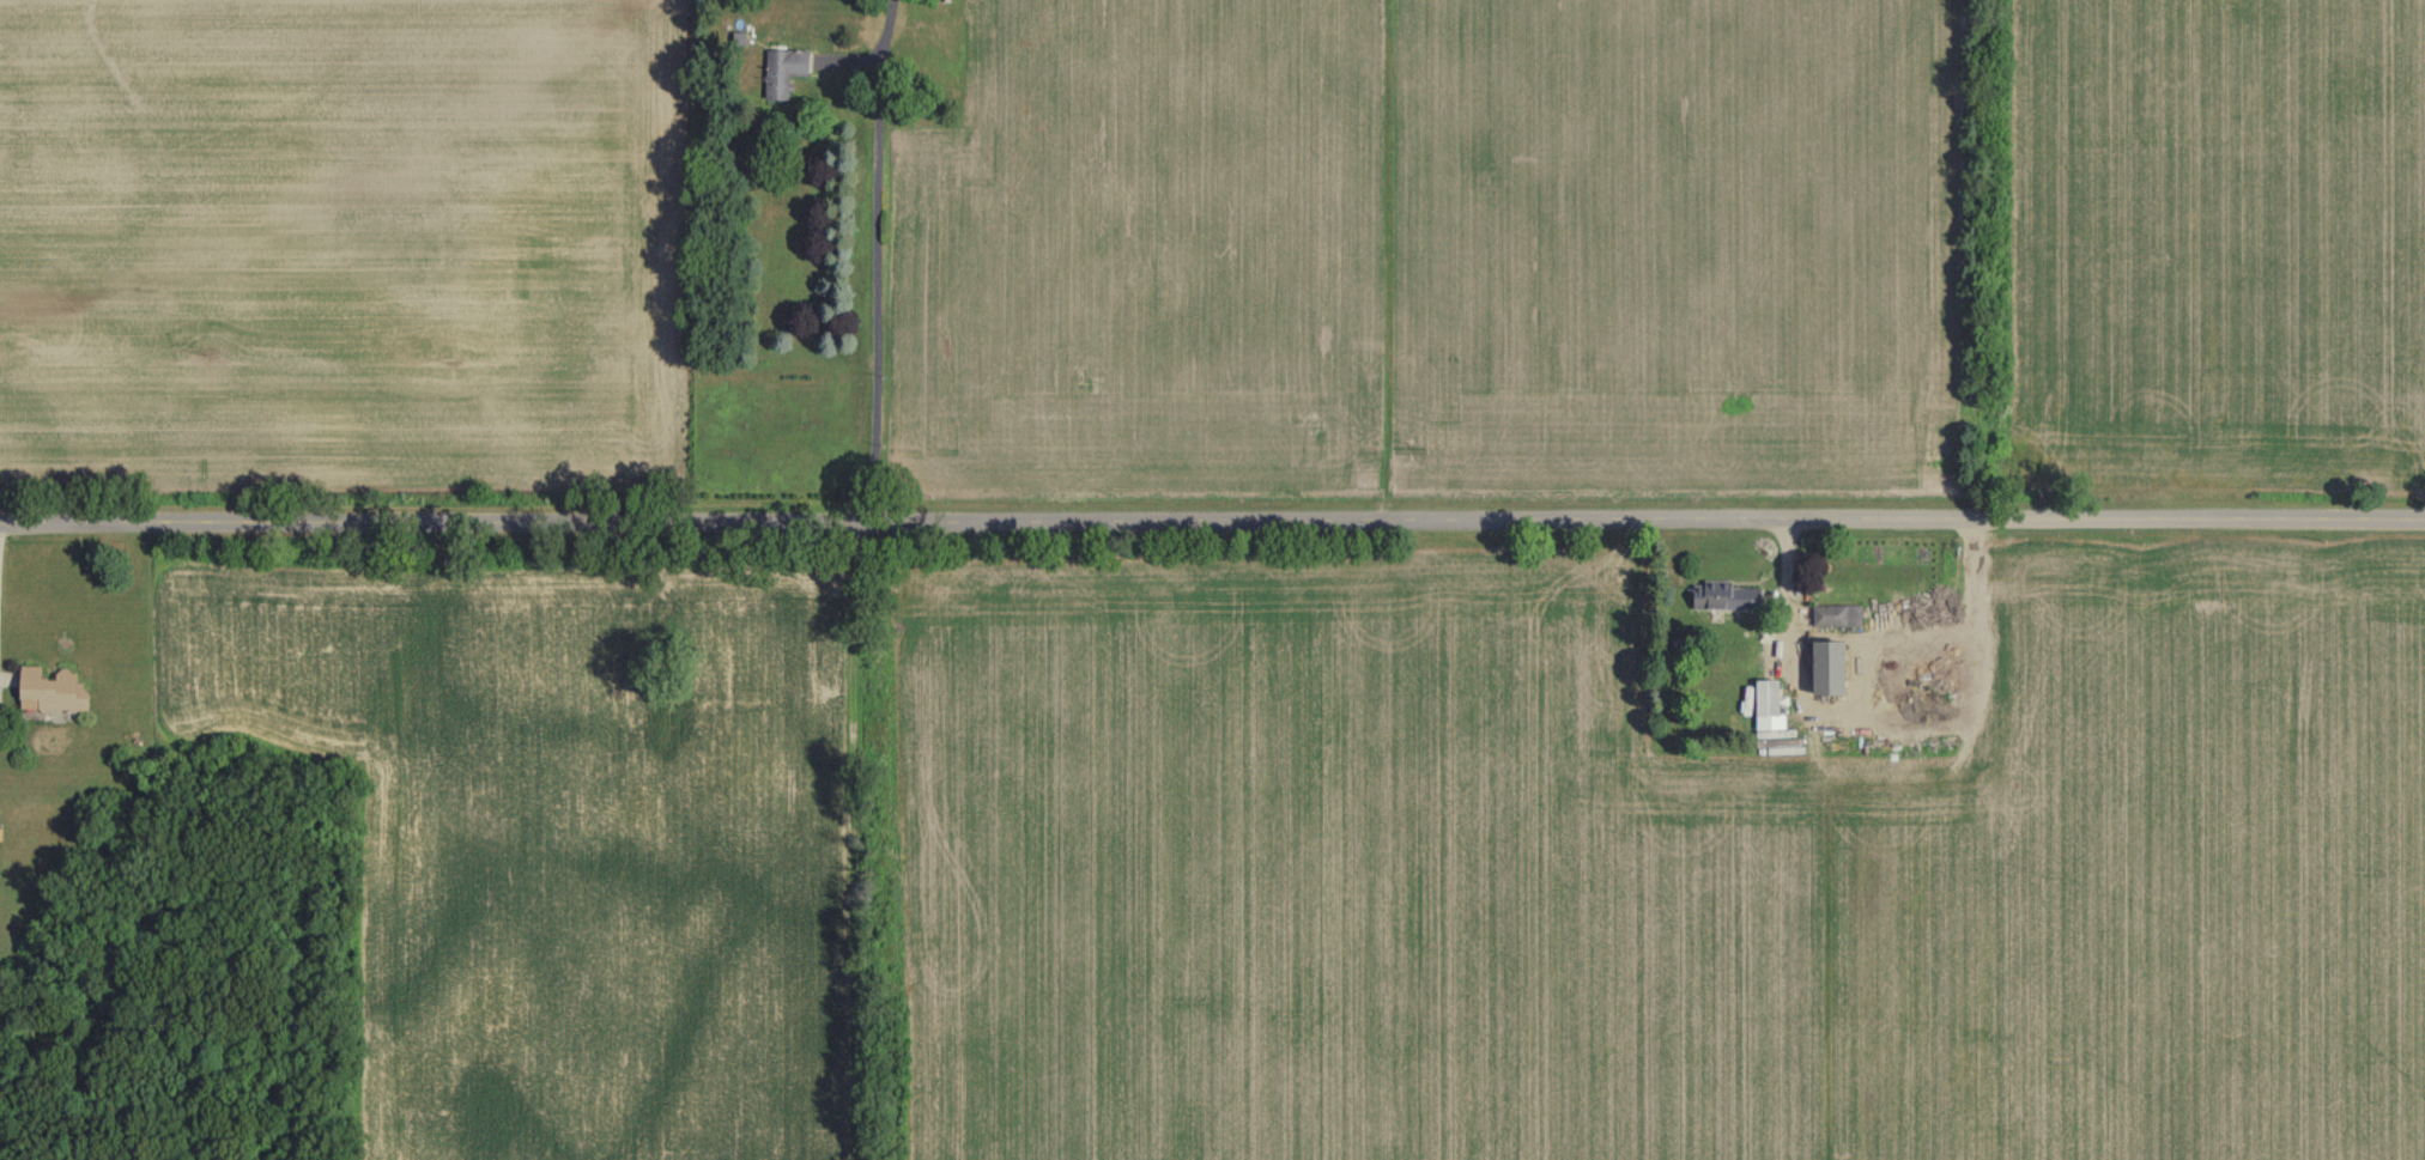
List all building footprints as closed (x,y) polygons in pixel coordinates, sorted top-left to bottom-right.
[(810,76),(811,50),(767,50),(766,100),(791,100),(791,76),(810,76)] [(1695,582),(1695,609),(1764,609),(1764,582),(1695,582)] [(1863,604),(1815,604),(1815,625),(1863,625),(1863,604)] [(1817,639),(1817,692),(1849,692),(1849,639),(1817,639)] [(22,699),(40,699),(39,711),(90,711),(90,687),(78,687),(79,669),(58,669),(58,678),(43,678),(43,665),(22,665),(22,699)] [(1759,679),(1759,728),(1787,728),(1787,713),(1781,713),(1781,679),(1759,679)]
